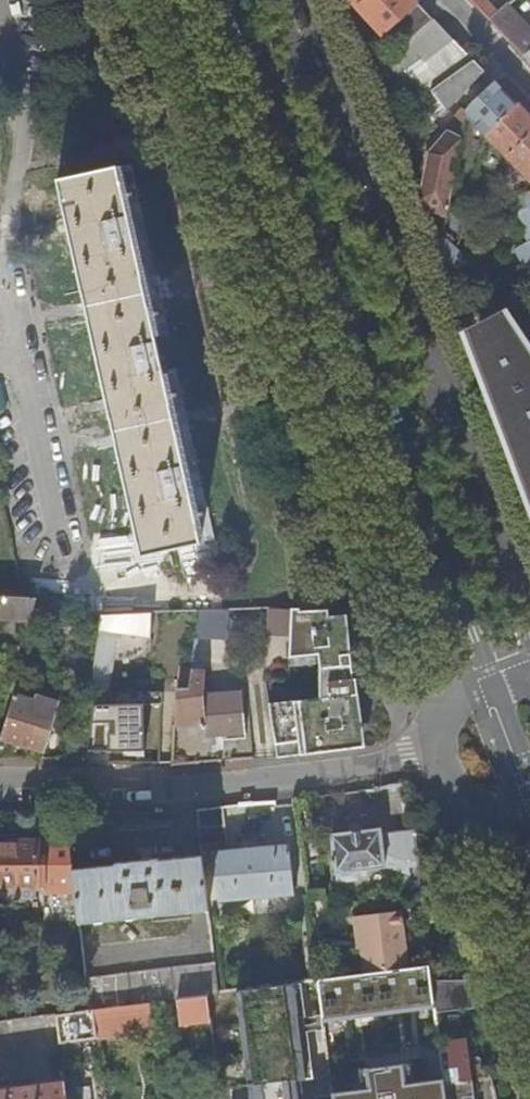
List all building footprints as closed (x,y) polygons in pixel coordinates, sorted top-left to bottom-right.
[(382,35),(392,26),(418,2),(416,0),(349,0),(369,21),(365,24),(369,28),(373,24),(382,35)] [(475,4),(490,18),(491,17),(499,12),(488,0),(480,0),(475,4)] [(392,26),(407,42),(433,18),(418,2),(392,26)] [(528,27),(529,30),(529,23),(511,2),(507,5),(528,27)] [(528,27),(507,5),(499,12),(491,17),(513,39),(528,27)] [(386,63),(421,99),(432,90),(473,60),(433,18),(407,42),(398,51),(386,63)] [(513,39),(511,40),(525,55),(529,51),(529,30),(528,27),(513,39)] [(435,107),(439,112),(442,109),(444,109),(482,69),(473,60),(432,90),(440,101),(435,107)] [(465,115),(484,134),(516,103),(494,82),(466,108),(465,115)] [(504,156),(529,131),(529,118),(516,103),(484,134),(485,135),(504,156)] [(529,182),(529,131),(504,156),(506,157),(529,182)] [(426,209),(446,221),(460,141),(449,135),(436,149),(443,154),(424,185),(435,192),(426,209)] [(59,179),(140,554),(201,540),(119,166),(59,179)] [(527,268),(529,266),(529,191),(519,195),(526,206),(513,216),(529,241),(515,249),(527,268)] [(438,241),(439,252),(452,242),(443,236),(438,241)] [(519,337),(480,358),(492,388),(529,490),(529,354),(519,337)] [(0,595),(0,617),(2,617),(1,623),(18,624),(18,617),(29,618),(35,597),(0,595)] [(353,677),(347,614),(329,616),(328,609),(300,611),(300,608),(292,609),(290,657),(319,654),(319,699),(268,704),(277,758),(352,748),(362,731),(356,677),(353,677)] [(227,639),(228,610),(200,611),(196,638),(227,639)] [(92,678),(109,679),(120,631),(129,632),(129,613),(101,614),(92,678)] [(18,624),(1,623),(1,632),(17,633),(18,624)] [(120,631),(109,679),(121,679),(129,632),(120,631)] [(8,643),(2,667),(13,667),(20,646),(8,643)] [(199,659),(193,659),(192,659),(191,666),(189,677),(191,678),(190,680),(189,688),(177,688),(174,725),(203,721),(205,735),(245,731),(242,691),(202,694),(205,670),(198,669),(199,659)] [(180,679),(190,680),(191,678),(189,677),(191,666),(181,665),(180,679)] [(95,692),(109,691),(109,679),(92,678),(90,692),(95,692)] [(109,691),(95,692),(91,728),(90,737),(105,738),(106,728),(108,696),(109,691)] [(28,698),(13,694),(0,734),(0,756),(14,757),(15,742),(43,751),(58,702),(36,694),(34,701),(28,698)] [(108,696),(106,728),(141,730),(140,739),(153,739),(155,698),(108,696)] [(69,727),(66,757),(87,757),(90,737),(91,728),(69,727)] [(227,844),(221,807),(196,810),(201,847),(227,844)] [(410,867),(419,866),(414,830),(382,834),(380,829),(332,835),(337,872),(339,872),(340,880),(357,878),(356,870),(386,866),(411,876),(410,867)] [(75,891),(72,869),(69,836),(0,836),(0,884),(39,883),(40,892),(75,891)] [(294,881),(306,880),(304,867),(292,869),(288,844),(212,852),(218,901),(295,893),(295,892),(294,881)] [(79,924),(210,910),(202,856),(159,861),(159,858),(115,862),(115,865),(72,869),(75,891),(79,924)] [(294,881),(295,892),(307,891),(306,880),(294,881)] [(360,932),(365,973),(408,967),(400,910),(353,916),(355,932),(360,932)] [(217,964),(85,981),(89,1011),(94,1010),(151,1002),(189,997),(208,995),(221,993),(217,964)] [(408,967),(365,973),(318,979),(324,1022),(437,1008),(433,978),(431,964),(408,967)] [(438,1014),(493,1007),(482,978),(433,978),(437,1008),(438,1014)] [(302,982),(236,991),(250,1098),(305,1098),(302,1080),(315,1079),(302,982)] [(193,1026),(211,1023),(208,995),(189,997),(193,1026)] [(151,1002),(94,1010),(98,1039),(121,1035),(120,1026),(154,1022),(151,1002)] [(120,1026),(121,1035),(155,1031),(154,1022),(120,1026)] [(476,1041),(470,1042),(473,1064),(479,1063),(476,1041)] [(470,1042),(442,1045),(446,1079),(449,1098),(496,1098),(491,1083),(486,1072),(482,1065),(479,1063),(473,1064),(470,1042)] [(334,1098),(449,1098),(446,1079),(412,1084),(409,1063),(362,1069),(364,1089),(334,1094),(334,1098)] [(54,1098),(68,1098),(65,1082),(52,1084),(54,1098)] [(36,1098),(54,1098),(52,1084),(34,1086),(36,1098)] [(34,1086),(0,1091),(0,1098),(36,1098),(34,1086)]
